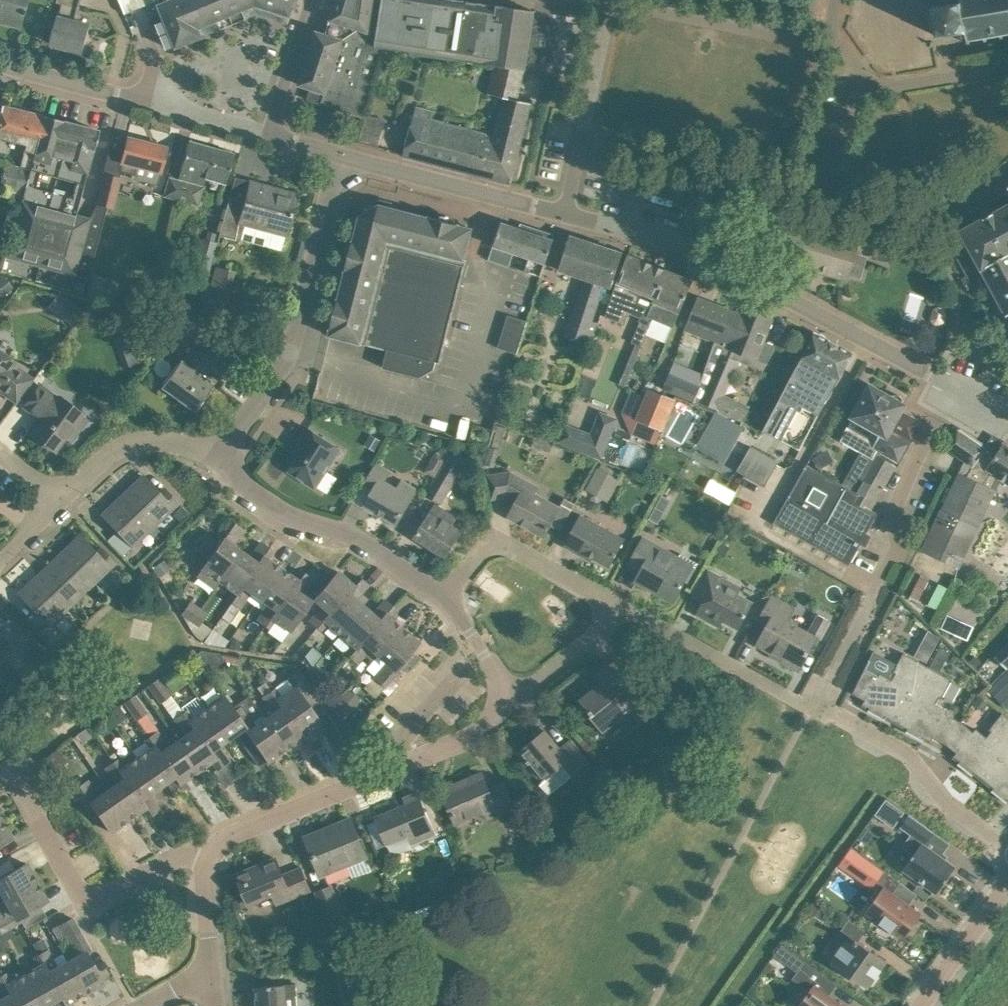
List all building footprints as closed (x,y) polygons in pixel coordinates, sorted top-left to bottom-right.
[(20,22),(22,13),(24,14),(25,10),(23,9),(25,0),(0,0),(0,16),(20,22)] [(60,16),(59,16),(52,43),(83,51),(90,24),(75,20),(81,0),(58,0),(57,2),(63,4),(60,16)] [(126,10),(137,6),(151,0),(122,0),(126,10)] [(160,3),(159,4),(165,19),(154,24),(161,41),(162,42),(162,43),(163,44),(164,45),(165,46),(166,46),(166,47),(167,47),(168,47),(169,47),(170,47),(171,47),(172,47),(173,47),(176,45),(177,47),(203,36),(199,27),(256,4),(291,15),(294,7),(296,8),(298,0),(159,0),(160,3)] [(338,109),(364,117),(383,47),(375,46),(378,29),(370,26),(374,0),(337,0),(326,33),(316,30),(309,54),(310,55),(305,70),(304,69),(299,84),(325,92),(329,112),(338,110),(338,109)] [(495,4),(467,0),(374,0),(370,26),(378,29),(375,46),(383,47),(487,64),(498,65),(498,66),(524,69),(526,64),(533,59),(535,59),(540,52),(542,51),(543,49),(544,46),(544,44),(545,41),(545,39),(545,36),(545,34),(545,32),(543,32),(540,23),(539,23),(533,15),(534,10),(495,4)] [(931,4),(936,36),(957,32),(958,35),(961,37),(966,36),(967,38),(966,42),(969,43),(971,39),(1007,32),(1007,0),(955,0),(931,4)] [(496,73),(495,72),(489,93),(505,96),(517,98),(524,69),(498,66),(496,73)] [(505,96),(495,136),(424,117),(426,109),(416,106),(403,156),(510,183),(531,102),(517,98),(505,96)] [(17,209),(18,209),(33,153),(42,115),(2,105),(0,112),(0,139),(25,145),(19,167),(5,163),(0,183),(0,188),(12,191),(8,207),(17,209)] [(17,209),(5,257),(88,279),(102,221),(75,213),(86,175),(99,130),(42,115),(33,153),(18,209),(17,209)] [(365,115),(361,139),(379,141),(383,118),(365,115)] [(121,162),(122,163),(120,170),(132,173),(130,179),(156,185),(165,146),(127,137),(121,162)] [(165,189),(164,193),(173,195),(186,199),(188,194),(200,197),(205,178),(225,184),(228,172),(233,153),(188,140),(177,180),(169,177),(165,189)] [(96,204),(113,209),(121,178),(103,174),(96,204)] [(219,235),(238,240),(243,224),(285,235),(294,199),(269,192),(270,189),(261,186),(261,183),(250,180),(245,199),(229,195),(219,235)] [(464,258),(472,228),(459,224),(430,216),(429,217),(380,204),(376,199),(357,210),(360,215),(354,241),(353,241),(345,270),(346,270),(339,299),(338,299),(330,328),(331,328),(330,334),(388,349),(383,367),(420,376),(434,368),(436,362),(440,363),(467,259),(464,258)] [(960,230),(1007,314),(1007,204),(960,230)] [(778,258),(847,277),(858,241),(813,229),(815,222),(793,216),(791,223),(788,222),(786,229),(773,226),(768,243),(781,247),(778,258)] [(529,231),(502,222),(490,258),(509,265),(514,251),(522,254),(529,231)] [(522,254),(530,256),(525,270),(541,276),(554,239),(552,239),(554,232),(531,225),(529,231),(522,254)] [(866,243),(895,251),(900,235),(871,226),(866,243)] [(193,266),(209,270),(217,243),(214,243),(216,234),(206,231),(204,240),(199,239),(193,266)] [(559,269),(586,278),(574,314),(571,313),(564,336),(591,345),(599,322),(592,320),(604,284),(611,287),(623,252),(571,235),(559,269)] [(646,309),(647,306),(651,308),(667,270),(665,269),(666,268),(642,258),(642,259),(629,254),(616,285),(617,285),(605,315),(623,322),(627,312),(633,314),(636,304),(646,309)] [(209,296),(225,300),(233,271),(216,266),(209,296)] [(647,306),(646,309),(632,341),(641,344),(652,318),(673,327),(693,280),(667,270),(651,308),(647,306)] [(72,322),(82,305),(56,290),(47,307),(72,322)] [(698,297),(685,330),(716,341),(719,332),(727,335),(728,332),(730,332),(733,323),(729,322),(733,311),(698,297)] [(206,313),(216,316),(219,307),(209,304),(206,313)] [(695,401),(743,421),(750,405),(725,394),(740,360),(728,355),(731,347),(758,357),(773,317),(745,306),(742,314),(733,311),(729,322),(733,323),(730,332),(728,332),(727,335),(719,332),(716,341),(717,342),(704,376),(695,401)] [(508,314),(506,323),(525,328),(527,320),(508,314)] [(506,323),(503,331),(522,337),(525,328),(506,323)] [(503,331),(501,339),(520,345),(522,337),(503,331)] [(815,332),(764,427),(763,429),(800,449),(853,352),(815,332)] [(160,387),(193,410),(213,382),(202,375),(220,351),(199,336),(182,360),(180,359),(160,387)] [(498,347),(517,353),(520,345),(501,339),(498,347)] [(17,402),(33,380),(14,366),(17,363),(0,351),(0,390),(17,402)] [(138,356),(137,353),(125,357),(128,366),(140,362),(138,356)] [(670,372),(664,388),(695,401),(701,385),(670,372)] [(82,413),(41,383),(24,407),(41,420),(31,433),(55,450),(82,413)] [(848,424),(877,441),(874,446),(878,448),(872,458),(860,451),(842,484),(875,502),(920,422),(901,411),(905,404),(903,403),(903,401),(903,400),(903,398),(901,396),(900,395),(899,394),(897,394),(895,393),(892,395),(890,396),(887,394),(870,384),(848,424)] [(637,418),(663,429),(675,400),(649,390),(637,418)] [(558,442),(602,459),(618,417),(599,410),(591,432),(565,422),(558,442)] [(697,443),(725,460),(744,427),(715,410),(697,443)] [(484,464),(493,467),(499,449),(498,449),(505,427),(497,425),(484,464)] [(289,470),(315,487),(340,448),(307,426),(291,450),(299,455),(289,470)] [(922,550),(960,568),(996,490),(1002,477),(1007,481),(1007,446),(1004,443),(996,455),(986,448),(958,428),(945,447),(964,460),(922,550)] [(531,445),(549,453),(553,443),(535,435),(531,445)] [(776,463),(749,447),(737,469),(764,484),(776,463)] [(425,471),(436,477),(447,458),(437,451),(425,471)] [(440,501),(463,461),(449,453),(447,458),(436,477),(426,493),(440,501)] [(353,502),(365,509),(367,505),(396,523),(416,490),(401,481),(397,488),(383,479),(388,470),(375,462),(353,502)] [(807,464),(774,523),(849,565),(878,513),(871,509),(875,502),(842,484),(807,464)] [(595,466),(585,490),(610,500),(620,476),(595,466)] [(492,498),(507,496),(517,502),(509,516),(544,535),(559,508),(525,488),(529,481),(511,471),(488,475),(492,498)] [(143,475),(123,495),(152,526),(157,522),(152,516),(173,497),(164,488),(159,492),(143,475)] [(152,526),(123,495),(102,514),(127,540),(143,525),(148,530),(152,526)] [(659,500),(650,517),(659,522),(669,506),(659,500)] [(415,537),(445,556),(461,531),(443,519),(448,511),(436,504),(415,537)] [(564,544),(581,553),(582,550),(610,565),(624,539),(581,515),(574,527),(564,544)] [(228,531),(197,575),(215,588),(221,580),(239,553),(231,547),(243,529),(230,520),(224,529),(228,531)] [(60,554),(90,585),(94,581),(89,576),(110,557),(101,548),(96,552),(80,535),(60,554)] [(678,557),(643,537),(629,564),(641,571),(636,580),(649,587),(650,586),(657,589),(656,591),(673,600),(684,580),(688,582),(698,562),(680,552),(678,557)] [(239,553),(221,580),(233,590),(237,593),(264,555),(267,558),(273,550),(260,541),(248,559),(239,553)] [(60,554),(40,573),(70,605),(74,600),(69,595),(80,584),(85,590),(90,585),(60,554)] [(233,590),(228,598),(240,607),(252,590),(261,596),(280,568),(267,558),(264,555),(237,593),(233,590)] [(270,602),(258,619),(271,628),(276,621),(272,618),(298,580),(294,578),(280,568),(261,596),(270,602)] [(693,596),(703,602),(697,613),(711,621),(714,615),(738,628),(753,601),(736,592),(740,586),(708,569),(703,579),(693,596)] [(298,580),(272,618),(276,621),(289,631),(309,602),(300,596),(312,578),(300,570),(294,578),(298,580)] [(323,603),(309,619),(321,630),(328,622),(324,619),(354,585),(351,582),(338,571),(315,596),(323,603)] [(70,605),(40,573),(19,593),(44,619),(60,604),(65,609),(70,605)] [(918,574),(911,597),(923,600),(930,577),(918,574)] [(354,585),(324,619),(328,622),(340,633),(362,608),(354,601),(368,585),(357,575),(351,582),(354,585)] [(757,620),(768,625),(757,644),(774,653),(774,651),(798,664),(798,666),(800,667),(817,636),(821,639),(831,620),(818,613),(808,631),(782,617),(789,605),(771,595),(757,620)] [(362,608),(340,633),(352,644),(355,647),(386,613),(389,616),(396,609),(384,599),(370,615),(362,608)] [(180,614),(190,621),(200,608),(190,600),(180,614)] [(190,621),(198,626),(207,613),(200,608),(190,621)] [(352,644),(345,651),(357,661),(371,645),(379,652),(401,627),(389,616),(386,613),(355,647),(352,644)] [(969,638),(973,622),(945,613),(940,629),(969,638)] [(1,659),(6,655),(1,649),(21,630),(12,621),(8,625),(0,617),(0,657),(1,659)] [(387,659),(373,675),(385,686),(392,678),(389,675),(418,642),(401,627),(379,652),(387,659)] [(929,660),(939,634),(926,629),(916,654),(929,660)] [(221,635),(214,644),(224,646),(228,640),(221,635)] [(231,638),(229,648),(238,649),(240,640),(231,638)] [(1007,668),(1007,667),(1007,643),(995,656),(1007,668)] [(896,723),(896,724),(928,665),(905,653),(895,671),(892,669),(893,665),(892,661),(882,656),(878,657),(875,655),(877,652),(875,651),(853,692),(865,699),(863,703),(870,707),(868,710),(884,719),(886,715),(897,721),(896,723)] [(223,660),(224,659),(225,660),(224,661),(235,676),(240,673),(233,662),(238,663),(239,656),(221,653),(223,660)] [(641,701),(639,703),(627,687),(631,684),(612,660),(596,673),(603,681),(580,699),(592,714),(590,715),(603,731),(625,714),(635,727),(651,714),(641,701)] [(158,678),(165,687),(182,675),(175,665),(158,678)] [(952,678),(928,665),(896,724),(898,722),(908,727),(906,731),(922,740),(924,736),(931,740),(933,736),(946,743),(961,721),(946,713),(948,709),(936,703),(940,696),(941,697),(952,678)] [(313,676),(321,684),(329,677),(320,669),(313,676)] [(170,695),(158,679),(149,685),(161,702),(170,695)] [(1007,708),(1007,683),(996,695),(1007,708)] [(281,696),(277,699),(303,735),(299,738),(305,746),(317,737),(305,720),(314,713),(295,686),(281,696)] [(268,705),(260,711),(285,748),(299,738),(303,735),(277,699),(281,696),(276,689),(272,691),(263,698),(268,705)] [(146,711),(135,696),(125,702),(136,718),(146,711)] [(224,696),(207,709),(226,736),(234,730),(259,765),(267,759),(268,760),(269,760),(232,707),(224,696)] [(232,707),(269,760),(285,748),(260,711),(252,701),(249,696),(240,701),(232,707)] [(106,714),(114,726),(127,717),(119,705),(106,714)] [(193,718),(189,721),(215,757),(211,760),(217,768),(229,759),(217,742),(226,736),(207,709),(193,718)] [(179,727),(171,733),(178,743),(197,770),(211,760),(215,757),(189,721),(193,718),(187,711),(183,713),(183,714),(174,720),(179,727)] [(961,721),(946,743),(957,752),(954,755),(960,760),(958,763),(972,775),(975,771),(984,779),(982,781),(983,781),(1007,749),(1007,716),(1002,712),(989,729),(991,730),(987,736),(976,727),(973,731),(961,721)] [(589,760),(584,754),(571,739),(560,748),(544,730),(541,727),(532,734),(535,738),(518,752),(543,781),(539,783),(548,794),(589,760)] [(157,731),(145,740),(150,748),(154,745),(180,782),(184,779),(197,770),(178,743),(170,749),(157,731)] [(150,748),(137,757),(156,785),(165,779),(177,796),(189,787),(184,779),(180,782),(154,745),(150,748)] [(985,779),(994,787),(992,790),(1006,801),(1007,799),(1007,749),(983,781),(985,779)] [(124,766),(120,769),(146,806),(142,809),(147,817),(160,808),(148,791),(156,785),(137,757),(124,766)] [(118,759),(105,768),(117,786),(109,792),(128,818),(142,809),(146,806),(120,769),(124,766),(118,759)] [(483,773),(442,790),(456,821),(495,805),(499,813),(515,807),(505,781),(489,788),(483,773)] [(91,803),(110,831),(128,818),(109,792),(101,798),(88,780),(75,789),(87,806),(91,803)] [(434,833),(425,809),(417,791),(404,796),(407,804),(376,816),(387,845),(409,836),(411,842),(434,833)] [(886,799),(875,814),(893,827),(904,811),(886,799)] [(910,813),(900,826),(911,833),(902,845),(914,853),(904,868),(937,892),(956,865),(925,843),(934,830),(910,813)] [(366,855),(358,837),(351,818),(335,824),(338,831),(309,843),(321,873),(366,855)] [(12,838),(1,819),(0,819),(0,844),(12,838)] [(852,847),(840,864),(872,886),(873,885),(880,891),(866,911),(904,938),(922,912),(893,891),(901,881),(884,869),(852,847)] [(282,902),(311,890),(301,866),(282,874),(276,857),(264,862),(265,864),(259,866),(258,865),(237,874),(249,903),(278,891),(282,902)] [(7,898),(36,881),(26,862),(0,877),(0,890),(2,889),(7,898)] [(0,902),(0,930),(1,932),(11,926),(9,922),(30,910),(47,900),(36,881),(7,898),(0,902)] [(315,891),(327,919),(342,913),(331,885),(315,891)] [(68,963),(84,992),(103,982),(77,936),(82,934),(72,917),(53,928),(61,943),(67,940),(77,958),(68,963)] [(887,961),(858,940),(866,930),(849,918),(842,929),(849,934),(831,960),(868,987),(887,961)] [(773,954),(797,971),(792,977),(810,990),(798,1005),(847,1005),(830,994),(837,983),(805,960),(782,944),(773,954)] [(43,963),(65,1003),(70,1000),(84,992),(68,963),(59,968),(48,949),(34,957),(39,966),(43,963)] [(65,1003),(43,963),(39,966),(25,974),(41,1003),(50,998),(55,1005),(74,1005),(70,1000),(65,1003)] [(352,966),(337,969),(345,1002),(360,998),(352,966)] [(11,982),(6,973),(0,976),(0,995),(3,1000),(0,1001),(0,1005),(19,1005),(6,984),(11,982)] [(25,974),(11,982),(6,984),(19,1005),(36,1005),(41,1003),(25,974)] [(296,983),(249,987),(251,1003),(257,1002),(257,1005),(298,1005),(296,983)]
